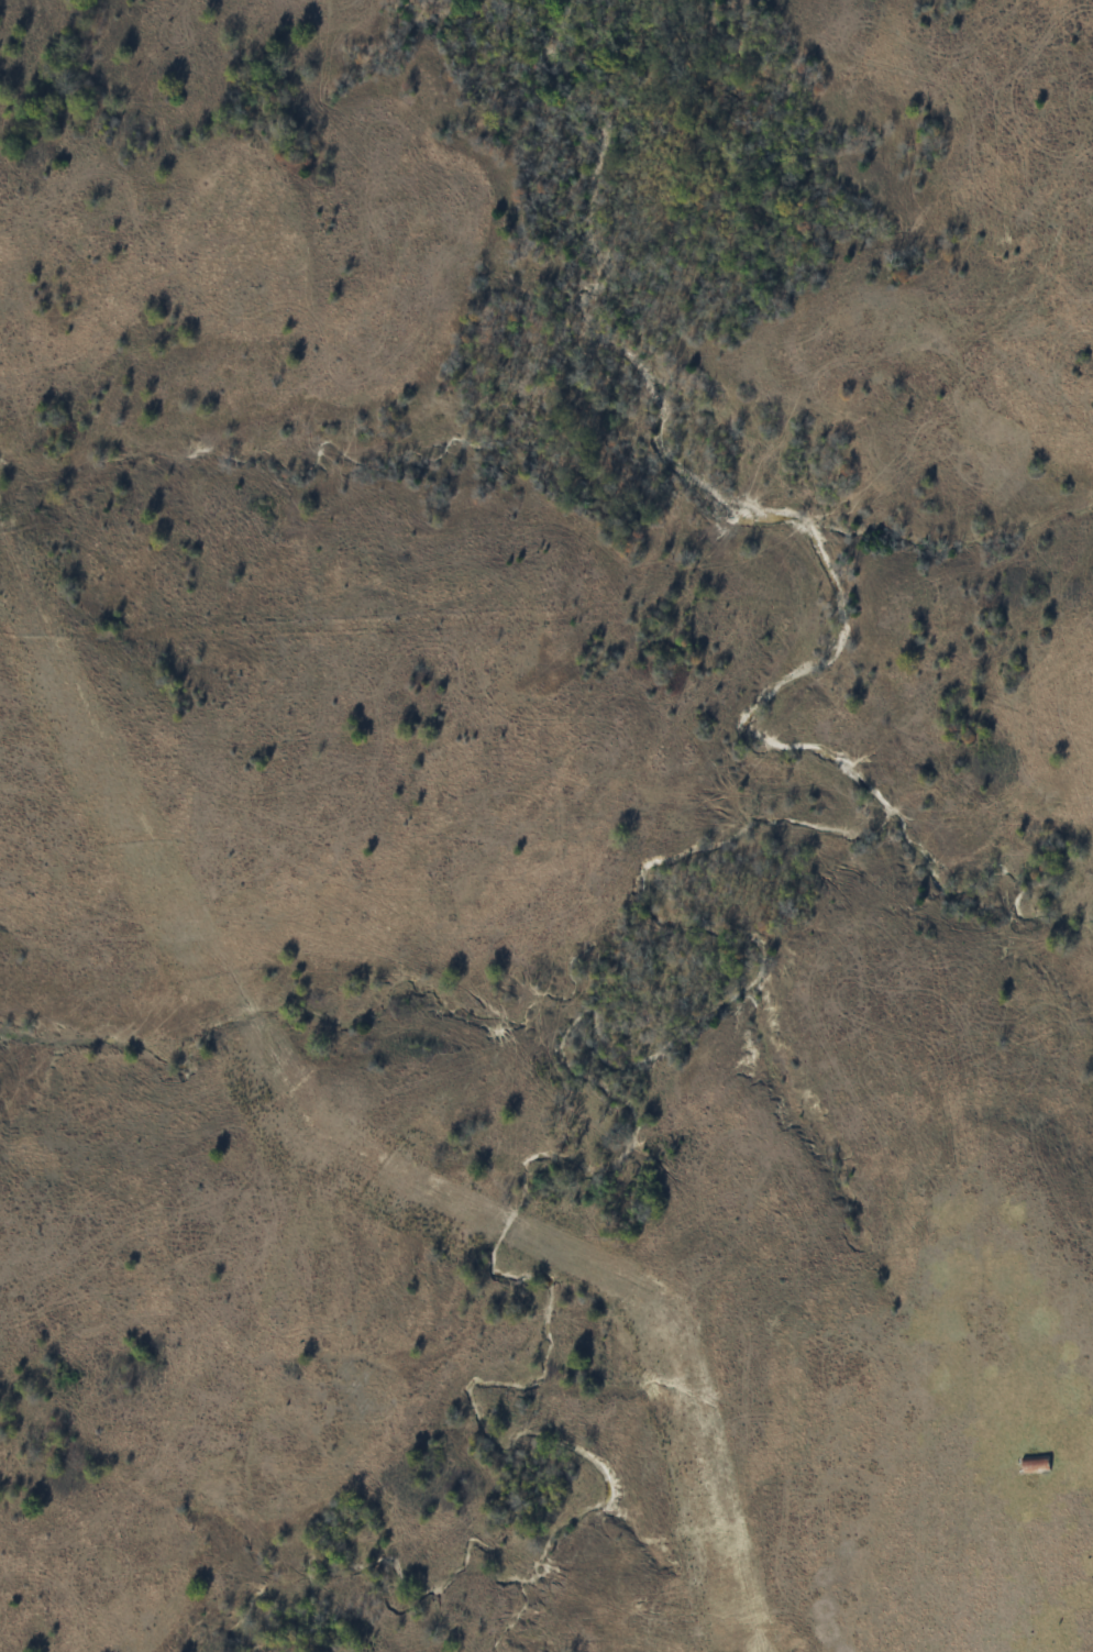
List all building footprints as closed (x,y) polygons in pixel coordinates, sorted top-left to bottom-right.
[(1021,1475),(1048,1473),(1047,1459),(1020,1461),(1021,1475)]
